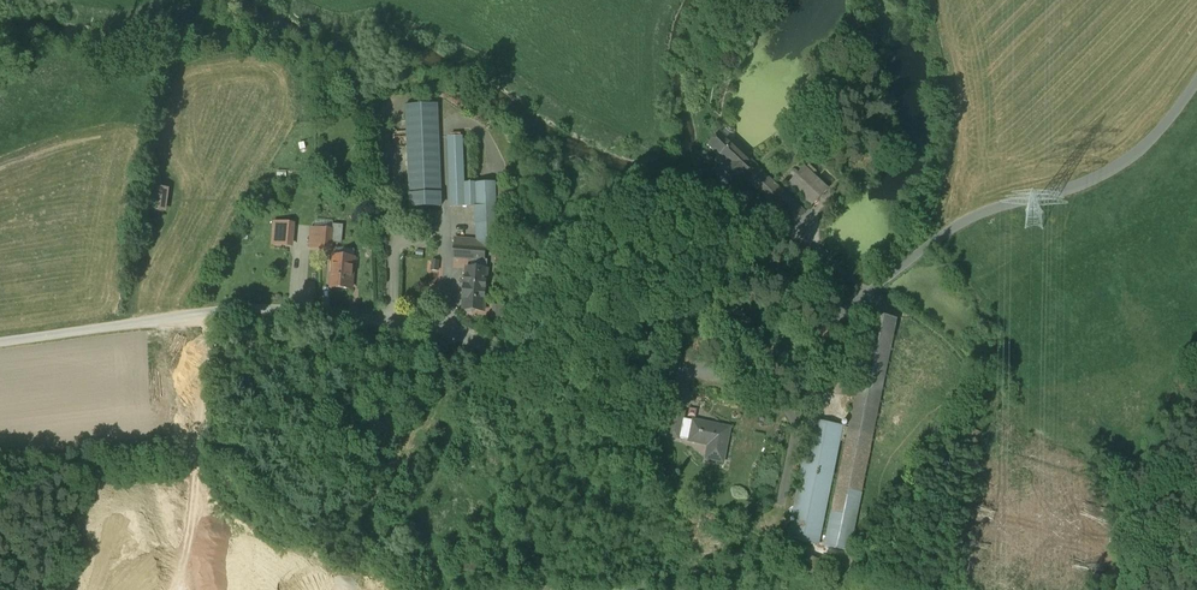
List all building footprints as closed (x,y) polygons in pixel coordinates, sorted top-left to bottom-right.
[(441,207),(438,106),(408,107),(411,208),(441,207)] [(782,191),(756,167),(721,133),(710,145),(729,162),(723,168),(740,184),(746,178),(795,224),(805,213),(782,191)] [(463,138),(449,138),(451,207),(465,207),(465,186),(463,138)] [(828,189),(805,168),(789,184),(813,205),(828,189)] [(497,249),(495,185),(465,186),(465,207),(477,206),(479,242),(483,243),(483,250),(485,250),(497,249)] [(164,207),(176,207),(177,188),(164,188),(164,207)] [(343,223),(334,222),(333,231),(334,231),(333,238),(342,239),(343,223)] [(291,225),(275,223),(273,245),(289,246),(291,225)] [(333,231),(322,230),(321,238),(311,238),(310,248),(332,250),(333,238),(334,231),(333,231)] [(479,242),(456,240),(454,258),(484,261),(485,250),(483,250),(483,243),(479,242)] [(354,259),(334,258),(332,288),(352,290),(354,259)] [(434,270),(442,272),(443,260),(436,259),(434,270)] [(488,271),(468,269),(466,288),(465,287),(465,289),(466,289),(465,298),(464,298),(464,299),(465,299),(464,310),(465,310),(467,313),(473,314),(476,311),(484,312),(488,271)] [(849,429),(825,547),(849,552),(897,320),(873,315),(849,429)] [(685,414),(674,412),(669,438),(680,440),(680,439),(684,421),(685,414)] [(943,420),(938,436),(947,438),(952,422),(943,420)] [(717,427),(695,423),(695,422),(694,422),(694,423),(684,421),(680,439),(690,441),(690,442),(713,447),(710,460),(723,463),(730,429),(717,427)] [(813,422),(789,540),(825,547),(849,429),(813,422)] [(828,565),(810,557),(804,571),(821,579),(828,565)] [(464,560),(464,570),(483,570),(483,560),(464,560)]
